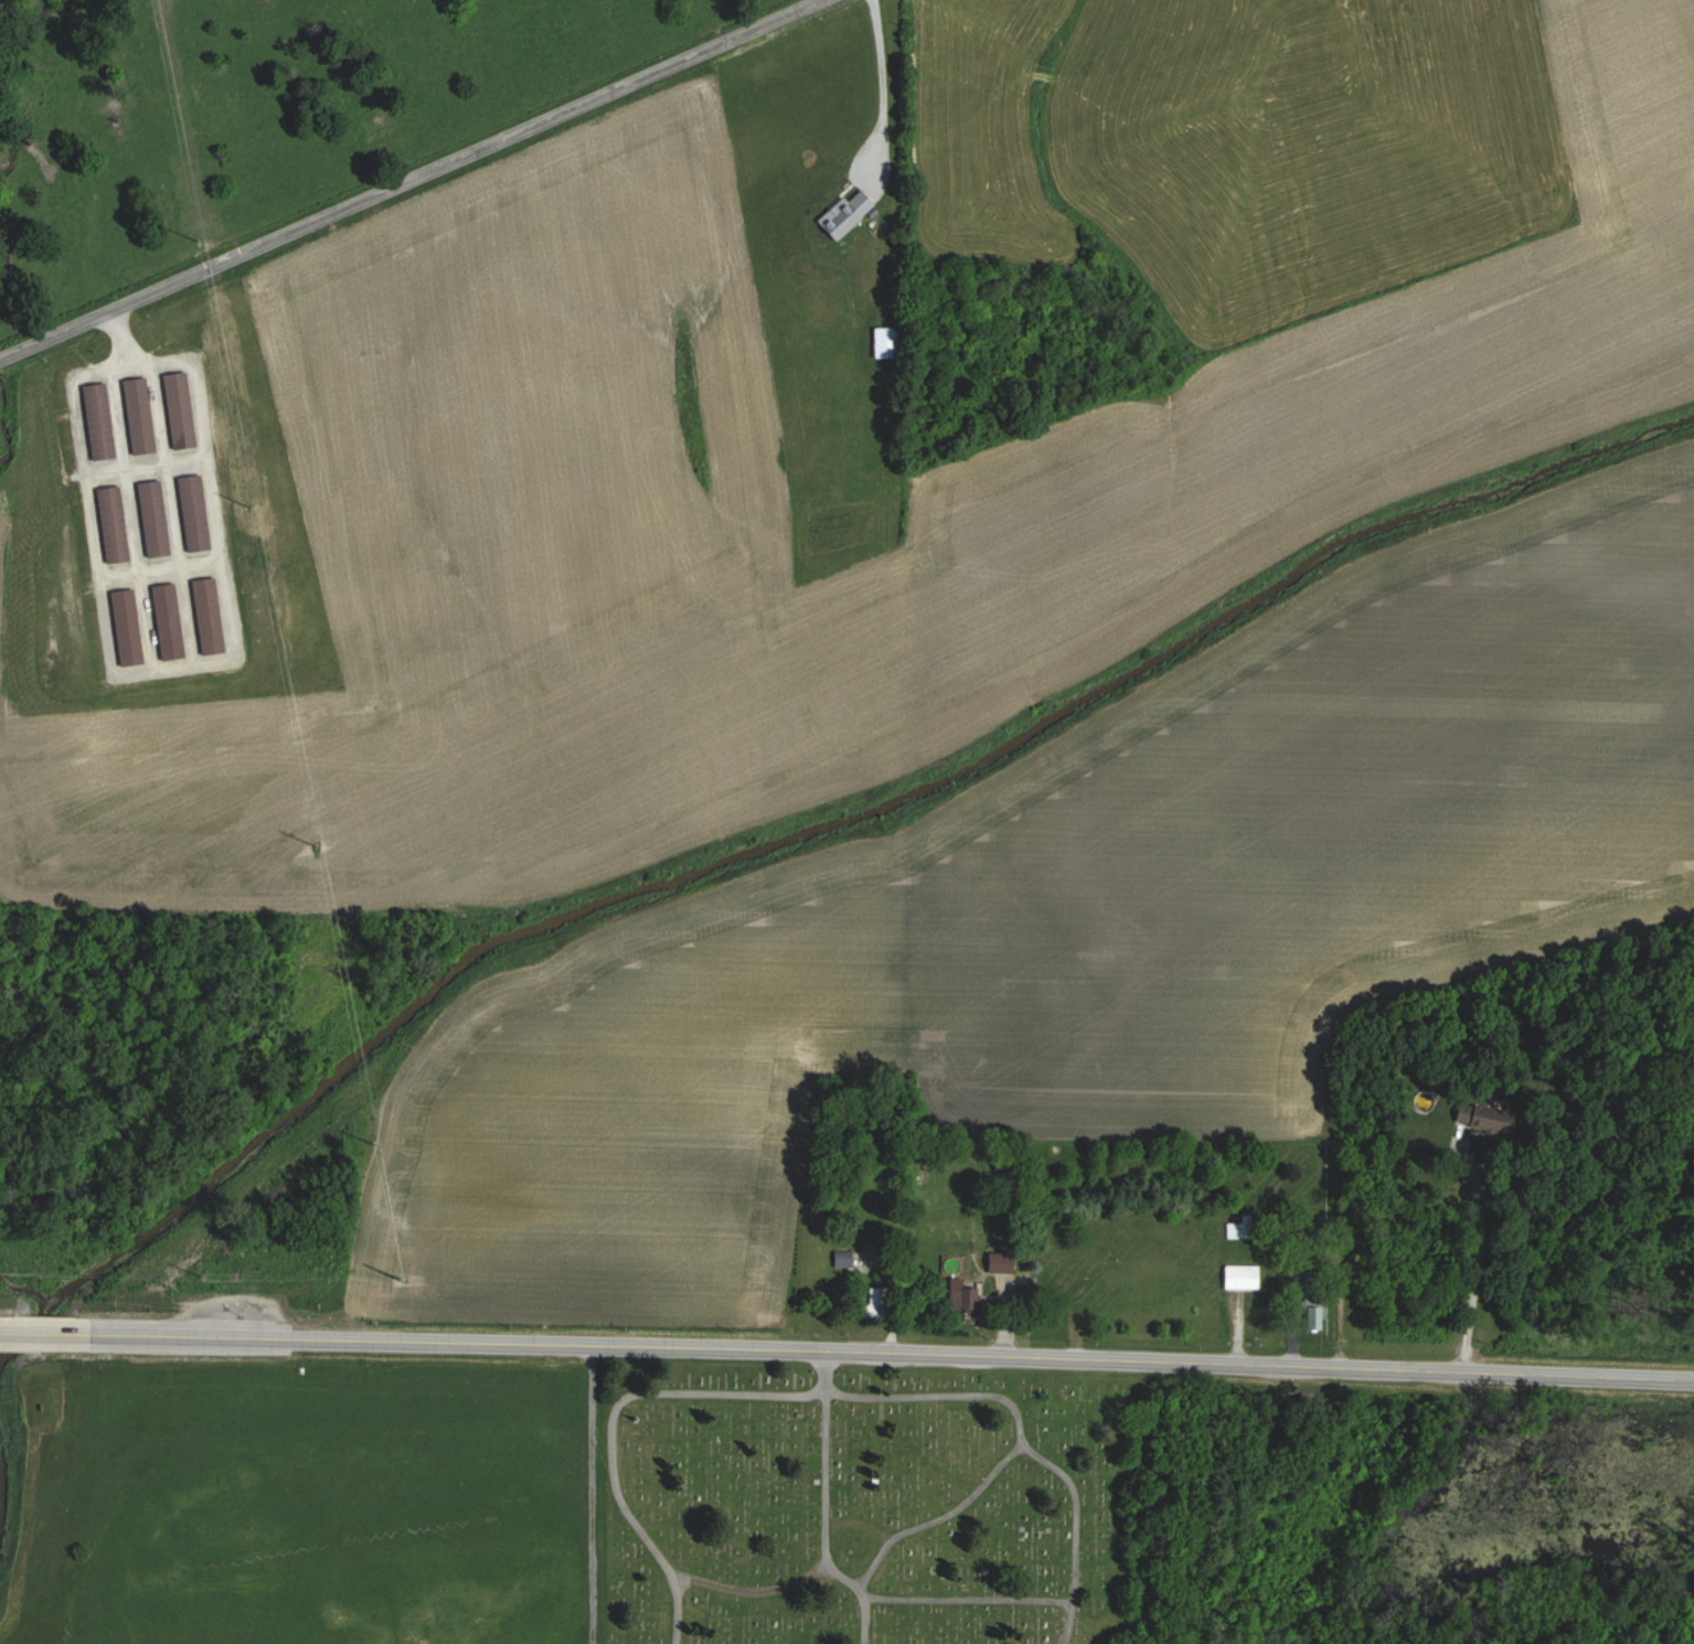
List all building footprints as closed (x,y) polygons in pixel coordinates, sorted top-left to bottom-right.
[(877,327),(877,358),(903,358),(903,327),(877,327)] [(176,449),(199,447),(192,372),(169,375),(176,449)] [(136,455),(159,452),(151,378),(128,380),(136,455)] [(119,458),(110,383),(88,385),(96,461),(119,458)] [(214,548),(206,475),(183,477),(191,551),(214,548)] [(165,480),(142,483),(151,556),(174,554),(165,480)] [(133,560),(125,486),(102,488),(110,563),(133,560)] [(230,651),(220,576),(196,579),(206,654),(230,651)] [(855,1251),(834,1251),(834,1268),(855,1268),(855,1251)] [(1020,1251),(994,1251),(994,1272),(1020,1272),(1020,1251)] [(1260,1265),(1220,1265),(1220,1289),(1260,1289),(1260,1265)] [(981,1287),(955,1287),(955,1313),(981,1313),(981,1287)] [(1305,1330),(1325,1330),(1325,1290),(1305,1290),(1305,1330)]
